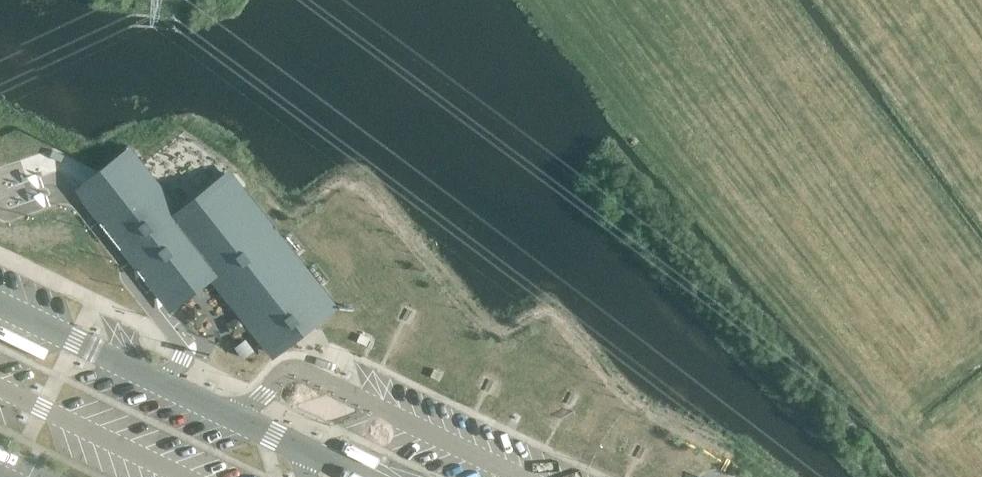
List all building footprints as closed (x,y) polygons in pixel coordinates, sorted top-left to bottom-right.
[(52,150),(49,156),(60,161),(63,156),(52,150)] [(134,152),(84,192),(97,208),(93,211),(99,219),(103,216),(128,247),(124,250),(152,286),(156,283),(172,303),(209,274),(213,279),(270,352),(334,302),(243,188),(233,175),(183,215),(134,152)]
